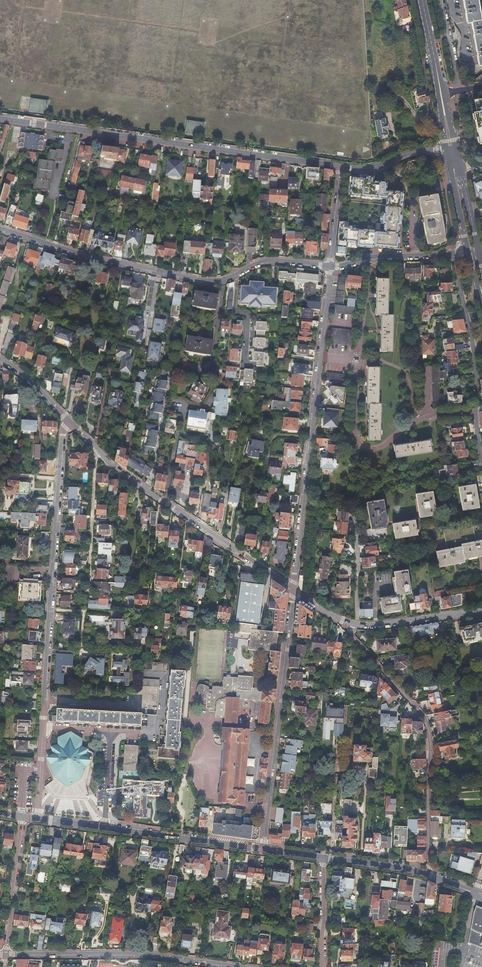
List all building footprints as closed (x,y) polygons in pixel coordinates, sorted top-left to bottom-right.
[(393,8),(394,11),(396,10),(397,9),(406,6),(405,0),(396,0),(398,6),(393,8)] [(467,22),(471,21),(479,65),(481,65),(481,19),(479,19),(476,0),(464,0),(467,22)] [(407,6),(406,6),(397,9),(400,19),(409,17),(407,6)] [(416,93),(419,106),(423,104),(423,102),(430,101),(428,96),(425,96),(424,92),(416,93)] [(474,100),(476,111),(473,112),(479,143),(481,143),(481,98),(474,100)] [(31,99),(29,112),(46,114),(48,102),(31,99)] [(376,121),(378,135),(387,134),(386,129),(387,128),(386,124),(385,124),(384,119),(376,121)] [(187,121),(185,134),(202,136),(204,124),(187,121)] [(8,126),(4,125),(0,139),(4,140),(8,126)] [(20,133),(18,148),(42,150),(44,136),(20,133)] [(71,185),(68,185),(67,189),(75,190),(81,164),(82,160),(83,156),(85,147),(86,143),(82,142),(82,146),(81,146),(78,155),(79,155),(77,161),(76,163),(71,185)] [(93,149),(85,147),(83,156),(82,160),(89,162),(93,149)] [(107,148),(102,147),(101,151),(100,157),(104,158),(104,159),(116,161),(118,150),(110,149),(107,148)] [(118,150),(116,161),(124,163),(127,149),(119,147),(118,150)] [(62,163),(63,152),(56,151),(49,150),(49,154),(51,154),(50,161),(50,162),(41,161),(39,170),(38,180),(36,180),(35,189),(35,190),(45,191),(46,189),(49,190),(50,182),(52,182),(55,162),(62,163)] [(26,157),(26,159),(36,160),(37,153),(23,152),(23,156),(26,157)] [(151,157),(140,155),(138,166),(149,168),(151,157)] [(155,175),(157,158),(151,157),(149,168),(149,170),(152,170),(151,175),(155,175)] [(241,159),(237,158),(236,163),(237,163),(237,168),(249,169),(250,164),(241,163),(241,159)] [(212,201),(215,167),(215,161),(209,160),(208,180),(210,180),(209,189),(200,188),(200,194),(199,201),(203,201),(203,202),(205,202),(205,201),(212,201)] [(250,164),(249,169),(248,178),(251,179),(258,180),(259,172),(260,161),(256,161),(256,164),(255,178),(253,178),(254,164),(253,164),(251,164),(250,164)] [(167,162),(165,174),(181,176),(183,164),(175,163),(174,163),(173,163),(167,162)] [(218,170),(217,186),(223,187),(224,179),(223,179),(223,176),(229,176),(230,170),(231,170),(231,163),(227,163),(227,165),(221,164),(220,170),(218,170)] [(285,165),(281,164),(280,170),(271,168),(270,173),(275,174),(275,176),(277,176),(277,174),(280,175),(280,174),(284,175),(285,165)] [(193,181),(194,169),(186,168),(185,180),(193,181)] [(324,170),(306,168),(306,179),(314,180),(314,183),(317,183),(317,185),(323,185),(323,181),(324,170)] [(97,169),(95,176),(112,179),(113,172),(97,169)] [(324,170),(323,181),(328,182),(329,177),(334,177),(334,175),(332,171),(324,170)] [(259,172),(258,180),(260,181),(268,182),(268,177),(269,173),(259,172)] [(7,175),(3,190),(0,200),(0,220),(3,221),(6,212),(5,211),(2,210),(3,207),(9,186),(10,187),(11,183),(13,183),(15,177),(7,175)] [(351,178),(351,184),(350,195),(362,196),(364,177),(356,176),(356,177),(354,179),(351,178)] [(362,196),(385,198),(386,190),(386,183),(382,183),(382,181),(373,181),(374,178),(373,178),(373,176),(365,176),(365,177),(364,177),(362,196)] [(127,189),(133,191),(135,180),(122,177),(119,187),(127,189)] [(135,180),(133,191),(142,192),(141,195),(145,195),(147,183),(135,180)] [(200,194),(200,188),(201,182),(193,181),(192,193),(200,194)] [(472,181),(475,193),(477,192),(481,190),(481,182),(481,181),(475,183),(475,181),(472,181)] [(419,196),(422,213),(431,212),(439,210),(434,186),(420,189),(421,196),(419,196)] [(385,212),(384,212),(383,224),(384,224),(383,231),(382,231),(381,247),(395,248),(395,244),(399,244),(400,236),(398,235),(399,225),(399,221),(401,222),(401,214),(400,214),(401,203),(402,203),(403,191),(386,190),(385,198),(386,198),(386,205),(385,205),(385,212)] [(79,191),(77,198),(72,217),(78,218),(80,211),(83,212),(85,205),(81,204),(84,192),(79,191)] [(269,191),(269,200),(268,202),(282,203),(282,207),(287,207),(287,196),(287,192),(269,191)] [(35,201),(42,203),(44,197),(38,195),(37,194),(35,201)] [(317,195),(316,211),(324,212),(324,207),(326,207),(326,196),(317,195)] [(290,201),(289,215),(300,216),(301,201),(290,201)] [(10,208),(4,227),(9,228),(11,218),(14,219),(16,211),(17,210),(10,208)] [(431,212),(437,241),(445,240),(439,210),(431,212)] [(14,219),(12,226),(26,230),(28,224),(29,220),(19,217),(21,212),(16,211),(14,219)] [(431,212),(422,213),(427,243),(437,241),(431,212)] [(340,221),(337,246),(346,247),(347,242),(348,225),(348,222),(340,221)] [(73,226),(70,225),(66,239),(76,241),(77,237),(78,234),(79,231),(76,231),(72,230),(73,226)] [(353,226),(348,225),(347,242),(357,243),(358,228),(353,228),(353,226)] [(367,229),(358,228),(357,243),(356,246),(365,247),(365,245),(367,229)] [(59,229),(58,236),(66,238),(68,230),(65,229),(65,231),(59,229)] [(248,229),(246,263),(251,261),(251,253),(254,253),(255,242),(253,242),(253,239),(254,237),(253,237),(253,230),(250,230),(248,229)] [(288,229),(286,229),(285,244),(294,244),(295,234),(295,232),(287,232),(288,229)] [(367,229),(365,245),(381,247),(382,231),(367,229)] [(90,233),(82,230),(79,241),(87,243),(90,233)] [(126,233),(124,244),(139,247),(142,231),(134,230),(133,232),(127,231),(126,233)] [(118,232),(114,252),(117,253),(117,251),(121,252),(123,243),(124,244),(126,233),(118,232)] [(270,234),(270,246),(281,246),(282,234),(279,234),(270,234)] [(295,234),(294,244),(302,244),(302,242),(303,235),(295,234)] [(91,244),(89,253),(93,253),(95,245),(101,247),(103,237),(96,235),(94,245),(91,244)] [(155,256),(156,246),(152,245),(154,236),(147,235),(146,246),(145,246),(144,251),(146,251),(146,254),(155,256)] [(234,253),(238,253),(243,253),(244,236),(229,235),(228,252),(234,253)] [(114,239),(103,237),(101,247),(101,248),(102,248),(102,249),(102,250),(105,251),(106,250),(106,249),(107,249),(107,248),(112,249),(114,239)] [(224,242),(214,241),(213,253),(223,254),(224,242)] [(205,244),(191,243),(189,254),(195,255),(199,255),(204,256),(205,244)] [(306,243),(306,252),(316,253),(316,243),(306,243)] [(6,244),(4,253),(3,255),(13,258),(17,247),(6,244)] [(165,247),(156,246),(155,256),(160,257),(160,255),(164,256),(164,255),(175,256),(176,247),(165,245),(165,247)] [(346,247),(337,246),(336,253),(336,256),(346,254),(346,253),(346,247)] [(36,267),(39,257),(40,254),(28,250),(24,263),(36,267)] [(44,266),(50,268),(51,267),(53,267),(54,265),(59,266),(60,261),(55,260),(53,259),(54,257),(44,254),(42,258),(39,257),(36,267),(34,274),(39,275),(40,269),(42,270),(44,266)] [(59,266),(58,272),(62,273),(63,270),(67,271),(74,273),(77,263),(65,260),(66,256),(62,255),(60,261),(59,266)] [(204,256),(203,270),(211,271),(212,261),(207,260),(207,259),(208,259),(208,257),(204,256)] [(433,266),(423,265),(422,276),(431,276),(431,271),(432,271),(433,266)] [(439,278),(439,283),(440,283),(448,282),(447,278),(448,278),(448,273),(447,268),(446,268),(446,267),(445,266),(442,267),(441,268),(441,270),(440,270),(440,278),(439,278)] [(8,267),(0,291),(0,312),(9,283),(11,284),(15,269),(8,267)] [(303,269),(297,268),(296,283),(300,284),(309,284),(317,285),(318,276),(303,274),(303,269)] [(420,268),(404,268),(404,279),(420,278),(420,268)] [(97,273),(96,282),(105,284),(107,274),(97,273)] [(358,290),(360,291),(361,277),(347,275),(346,288),(350,288),(350,286),(358,287),(358,290)] [(130,285),(131,279),(122,277),(120,286),(130,288),(130,285)] [(346,278),(338,277),(334,312),(355,315),(356,307),(343,306),(344,295),(346,278)] [(377,278),(376,314),(381,314),(380,350),(392,351),(393,315),(388,315),(389,279),(377,278)] [(175,281),(167,280),(165,293),(170,293),(171,289),(174,290),(175,281)] [(148,290),(146,301),(148,302),(147,308),(150,309),(152,301),(152,296),(155,282),(151,281),(149,290),(148,290)] [(264,306),(278,307),(279,289),(266,288),(267,283),(251,282),(251,287),(242,286),(242,304),(250,305),(250,308),(264,309),(264,306)] [(448,282),(440,283),(440,286),(439,286),(439,287),(439,289),(441,289),(441,291),(451,291),(450,282),(448,282)] [(48,284),(44,296),(52,299),(56,286),(48,284)] [(108,284),(105,298),(113,300),(116,285),(108,284)] [(315,289),(321,290),(322,286),(317,285),(309,284),(308,293),(314,294),(315,289)] [(130,288),(129,291),(132,292),(131,298),(141,300),(143,289),(143,288),(142,287),(142,286),(141,286),(140,285),(137,285),(137,286),(130,285),(130,288)] [(348,296),(344,295),(343,306),(356,307),(358,307),(360,291),(358,290),(356,290),(355,302),(347,301),(348,296)] [(195,292),(193,306),(216,310),(218,296),(195,292)] [(173,294),(170,317),(179,319),(180,312),(177,311),(177,306),(180,307),(181,301),(182,295),(182,294),(176,293),(176,294),(173,294)] [(422,314),(432,314),(432,303),(430,303),(430,301),(437,301),(441,301),(441,305),(448,305),(448,295),(427,295),(427,303),(422,303),(422,314)] [(302,309),(302,319),(312,320),(313,310),(307,309),(302,309)] [(475,311),(468,312),(471,325),(477,323),(475,311)] [(21,315),(14,314),(2,352),(8,354),(21,315)] [(45,319),(35,315),(33,322),(38,323),(43,325),(45,319)] [(160,325),(168,326),(170,317),(162,316),(161,316),(160,325)] [(52,322),(45,319),(43,325),(50,328),(52,322)] [(462,319),(451,320),(454,332),(465,331),(462,319)] [(222,320),(221,332),(228,333),(229,323),(226,323),(226,321),(222,320)] [(309,326),(317,327),(318,322),(302,320),(301,329),(309,330),(309,326)] [(237,333),(242,334),(243,322),(238,322),(238,325),(233,325),(233,330),(237,330),(237,333)] [(255,348),(267,348),(267,339),(267,323),(257,322),(255,348)] [(58,328),(55,338),(70,343),(70,342),(73,343),(76,334),(58,328)] [(333,328),(331,343),(351,346),(353,330),(333,328)] [(425,328),(418,328),(418,339),(422,339),(423,354),(434,354),(434,338),(428,338),(428,336),(426,336),(425,328)] [(310,331),(299,330),(298,340),(309,341),(310,331)] [(188,337),(186,351),(211,355),(213,341),(202,339),(202,337),(198,337),(197,338),(188,337)] [(454,350),(468,348),(468,344),(455,346),(453,338),(443,340),(444,349),(448,348),(448,351),(454,350)] [(19,356),(23,357),(27,345),(18,342),(14,356),(18,357),(19,356)] [(27,345),(23,357),(31,360),(34,349),(27,347),(27,345)] [(315,347),(298,345),(297,354),(307,356),(308,350),(315,351),(315,347)] [(149,356),(148,363),(154,364),(153,366),(157,366),(158,365),(159,365),(162,347),(157,346),(155,357),(149,356)] [(119,379),(127,381),(131,358),(129,357),(130,351),(117,347),(116,350),(115,353),(116,353),(115,355),(122,357),(120,362),(122,363),(121,372),(119,379)] [(231,350),(230,362),(238,362),(239,351),(231,350)] [(446,351),(448,359),(456,357),(454,350),(448,351),(446,351)] [(258,367),(266,367),(266,353),(254,353),(254,362),(258,362),(258,367)] [(44,368),(46,358),(38,356),(36,366),(44,368)] [(457,365),(456,357),(448,359),(448,363),(443,363),(444,366),(440,366),(440,371),(448,371),(448,369),(451,368),(451,367),(457,366),(457,365)] [(294,366),(294,375),(312,377),(312,372),(307,372),(308,367),(294,366)] [(440,366),(432,366),(432,404),(440,403),(440,387),(440,383),(440,378),(440,372),(440,371),(440,366)] [(367,367),(367,403),(369,403),(368,439),(380,439),(381,403),(378,403),(379,367),(367,367)] [(226,376),(226,380),(229,380),(230,375),(232,375),(232,377),(234,378),(234,381),(239,381),(239,375),(236,375),(237,369),(227,368),(226,376)] [(134,408),(139,409),(146,373),(137,371),(136,376),(139,377),(137,383),(134,382),(132,392),(136,393),(135,396),(136,396),(135,400),(134,400),(134,403),(135,403),(134,408)] [(448,371),(440,371),(440,372),(440,378),(440,383),(444,383),(443,378),(446,378),(445,374),(448,374),(448,371)] [(327,380),(347,382),(348,375),(327,372),(327,380)] [(59,394),(62,375),(55,374),(51,393),(59,394)] [(166,389),(165,387),(166,387),(167,387),(167,386),(167,384),(167,383),(167,382),(164,381),(165,377),(158,376),(157,380),(156,380),(155,382),(154,385),(154,388),(153,392),(152,392),(151,397),(152,398),(151,404),(150,406),(150,409),(150,412),(149,412),(148,411),(147,418),(157,420),(158,414),(161,414),(161,413),(162,410),(162,409),(161,408),(162,407),(163,406),(161,405),(162,399),(163,400),(164,398),(164,397),(164,394),(163,394),(163,393),(164,393),(164,391),(164,390),(165,390),(166,389)] [(291,382),(290,387),(302,388),(303,377),(292,376),(291,379),(289,379),(288,382),(291,382)] [(76,382),(72,382),(70,389),(80,391),(79,393),(85,394),(88,380),(77,378),(76,382)] [(191,399),(197,402),(198,399),(201,400),(207,388),(205,387),(206,385),(202,383),(201,385),(195,381),(189,394),(193,396),(191,399)] [(326,386),(326,390),(329,388),(334,394),(331,396),(334,400),(336,398),(340,403),(343,403),(345,386),(332,384),(329,387),(327,385),(326,386)] [(20,406),(22,388),(15,387),(13,387),(12,394),(4,393),(4,403),(8,403),(9,404),(10,404),(11,405),(10,415),(11,416),(12,416),(17,417),(17,405),(20,406)] [(91,387),(90,394),(93,394),(93,396),(96,396),(95,403),(100,404),(103,389),(91,387)] [(452,388),(446,388),(446,392),(447,392),(448,399),(451,399),(451,403),(461,402),(460,394),(453,395),(452,388)] [(216,415),(217,415),(226,416),(228,390),(218,389),(218,396),(217,398),(216,398),(215,406),(217,407),(216,409),(216,414),(216,415)] [(300,404),(301,390),(291,389),(290,403),(300,404)] [(111,391),(108,406),(118,407),(121,394),(111,391)] [(290,403),(272,401),(271,409),(281,410),(282,407),(290,408),(289,411),(299,412),(300,404),(290,403)] [(323,427),(339,428),(341,409),(324,408),(323,427)] [(210,431),(212,419),(213,413),(209,413),(208,414),(205,414),(205,411),(201,410),(201,413),(197,412),(189,411),(187,427),(191,428),(206,430),(210,431)] [(298,419),(284,417),(283,429),(297,431),(298,419)] [(22,420),(21,431),(36,432),(37,421),(22,420)] [(462,435),(460,421),(451,422),(452,428),(451,428),(452,436),(462,435)] [(155,442),(156,441),(156,439),(156,437),(157,437),(157,436),(158,436),(158,435),(158,433),(158,432),(155,431),(156,425),(146,423),(145,430),(146,430),(145,432),(145,435),(145,438),(144,440),(143,443),(143,446),(142,446),(141,452),(151,454),(152,448),(155,448),(155,447),(156,445),(156,444),(156,443),(155,443),(155,442)] [(166,424),(164,433),(172,434),(173,429),(174,425),(166,424)] [(231,432),(232,427),(229,426),(228,431),(227,440),(235,441),(236,433),(231,432)] [(129,431),(128,430),(124,446),(131,448),(134,434),(134,432),(129,431)] [(454,438),(444,439),(444,443),(452,442),(452,446),(454,445),(455,450),(465,449),(464,440),(454,442),(454,438)] [(430,439),(394,445),(396,457),(432,451),(430,439)] [(247,446),(246,449),(248,449),(247,456),(258,458),(259,452),(262,452),(264,442),(252,440),(251,442),(248,442),(247,446)] [(194,465),(198,444),(179,441),(175,462),(194,465)] [(285,442),(284,456),(291,457),(296,457),(297,444),(285,442)] [(118,449),(115,461),(126,471),(127,465),(128,459),(129,458),(126,458),(127,454),(128,453),(129,448),(126,448),(125,451),(118,449)] [(70,449),(69,466),(86,467),(86,455),(84,455),(83,454),(82,453),(80,453),(79,454),(79,455),(76,454),(76,452),(75,452),(75,449),(70,449)] [(321,458),(321,466),(335,468),(335,467),(338,467),(339,463),(335,462),(336,450),(330,450),(330,455),(327,455),(327,458),(321,458)] [(283,456),(283,457),(282,464),(281,469),(286,469),(286,463),(290,464),(291,457),(284,456),(283,456)] [(163,458),(159,457),(155,480),(153,488),(164,490),(167,477),(158,475),(158,474),(159,474),(160,473),(163,458)] [(128,459),(127,465),(137,472),(138,472),(139,472),(140,473),(142,475),(142,474),(146,477),(151,469),(145,465),(144,466),(135,461),(128,459)] [(281,469),(282,464),(269,462),(268,473),(280,475),(281,469)] [(456,464),(447,465),(445,465),(447,479),(458,478),(456,464)] [(203,466),(194,465),(193,475),(201,476),(203,466)] [(176,472),(173,486),(182,487),(184,475),(180,474),(180,473),(176,472)] [(284,474),(282,483),(288,484),(287,491),(293,492),(296,473),(290,472),(290,475),(284,474)] [(97,474),(96,483),(107,484),(108,475),(97,474)] [(109,480),(108,497),(117,497),(118,481),(109,480)] [(4,482),(3,491),(6,491),(6,495),(7,495),(7,497),(11,497),(11,495),(13,495),(13,494),(18,494),(28,494),(29,483),(19,482),(8,481),(8,483),(4,482)] [(279,487),(270,485),(268,497),(273,498),(274,492),(278,492),(279,487)] [(474,485),(457,487),(461,512),(478,509),(474,485)] [(68,501),(79,502),(80,499),(77,498),(78,488),(68,487),(68,491),(68,495),(68,498),(68,501)] [(240,490),(230,488),(227,502),(238,503),(240,490)] [(432,491),(417,494),(421,517),(436,514),(432,491)] [(267,493),(260,492),(259,495),(255,494),(254,498),(257,498),(256,502),(266,503),(267,493)] [(202,495),(190,493),(188,503),(200,505),(202,495)] [(211,498),(211,495),(204,493),(201,512),(208,513),(209,508),(211,498)] [(121,496),(120,496),(118,516),(125,517),(125,507),(126,507),(126,494),(121,494),(121,496)] [(290,502),(297,504),(298,496),(291,494),(290,502)] [(383,499),(368,501),(372,528),(388,525),(383,499)] [(68,515),(76,515),(80,516),(81,502),(79,502),(68,501),(68,506),(68,515)] [(281,505),(280,514),(290,515),(291,506),(286,505),(287,504),(284,503),(284,505),(281,505)] [(215,509),(214,519),(214,520),(216,520),(216,519),(220,520),(223,504),(219,504),(218,509),(215,509)] [(97,506),(96,515),(106,515),(106,506),(97,506)] [(146,510),(142,509),(141,519),(141,524),(149,525),(150,520),(149,520),(149,508),(146,508),(146,510)] [(345,513),(345,509),(336,509),(336,516),(338,516),(338,521),(347,522),(348,513),(345,513)] [(36,514),(35,524),(44,525),(45,515),(36,514)] [(280,514),(275,514),(274,520),(279,520),(278,527),(273,526),(273,528),(279,529),(289,530),(291,515),(290,515),(280,514)] [(76,515),(75,529),(77,529),(84,530),(85,530),(86,517),(87,518),(89,518),(90,516),(80,516),(76,515)] [(415,519),(394,522),(396,536),(417,533),(415,519)] [(347,522),(338,521),(335,521),(335,525),(337,525),(337,533),(346,534),(347,522)] [(104,526),(97,525),(97,530),(99,531),(99,535),(102,535),(102,537),(102,539),(97,538),(96,543),(98,543),(105,543),(105,539),(105,535),(110,536),(111,526),(104,526)] [(163,526),(158,525),(157,537),(167,537),(168,528),(163,527),(163,526)] [(245,534),(247,526),(240,525),(239,535),(245,536),(245,534)] [(444,532),(445,538),(474,533),(473,526),(444,532)] [(177,548),(178,543),(178,533),(179,530),(178,528),(175,528),(173,530),(173,532),(170,532),(168,547),(177,548)] [(279,529),(273,528),(272,532),(279,533),(278,542),(286,543),(288,533),(279,532),(279,529)] [(61,529),(61,533),(66,533),(65,538),(65,541),(65,542),(70,542),(70,543),(73,543),(73,542),(77,542),(77,539),(78,539),(79,538),(79,534),(78,533),(77,533),(77,529),(75,529),(61,529)] [(474,533),(445,538),(446,546),(476,540),(474,533)] [(245,536),(243,544),(254,546),(256,536),(245,534),(245,536)] [(19,537),(18,541),(18,552),(17,558),(30,559),(31,538),(19,537)] [(340,538),(340,539),(334,538),(333,552),(342,553),(343,542),(344,542),(344,538),(340,538)] [(446,546),(447,549),(436,551),(439,565),(464,560),(464,557),(481,554),(481,539),(476,540),(446,546)] [(195,550),(197,541),(189,540),(188,546),(189,546),(189,549),(195,550)] [(203,542),(197,541),(195,550),(194,557),(195,558),(199,559),(201,558),(203,542)] [(278,542),(271,541),(271,544),(277,547),(276,555),(275,554),(274,556),(275,557),(274,558),(279,559),(278,561),(283,564),(286,558),(285,557),(285,554),(286,555),(288,550),(286,549),(286,543),(278,542)] [(262,542),(260,552),(268,553),(269,543),(262,542)] [(111,557),(112,544),(108,544),(105,543),(98,543),(98,544),(101,544),(101,547),(100,547),(99,552),(98,552),(98,556),(110,557),(111,557)] [(376,545),(366,547),(366,551),(367,551),(367,555),(378,553),(378,550),(377,550),(376,545)] [(65,558),(65,565),(67,565),(73,565),(74,552),(65,551),(65,552),(63,552),(63,556),(63,558),(65,558)] [(211,555),(207,574),(212,576),(214,577),(216,576),(217,575),(217,571),(220,571),(222,559),(220,559),(220,556),(211,555)] [(97,566),(97,569),(106,570),(106,562),(112,563),(112,557),(111,557),(110,557),(98,556),(98,562),(95,562),(95,566),(97,566)] [(330,557),(323,556),(322,563),(320,563),(319,568),(328,569),(330,557)] [(374,556),(360,557),(360,562),(363,562),(363,567),(372,566),(376,566),(374,556)] [(78,567),(78,566),(73,565),(67,565),(66,567),(65,567),(64,568),(64,569),(65,570),(66,570),(66,575),(78,575),(78,572),(79,571),(80,570),(80,569),(79,568),(78,567)] [(328,569),(319,568),(318,572),(320,573),(319,578),(327,579),(328,569)] [(106,570),(97,569),(97,576),(96,575),(95,579),(107,580),(107,575),(106,575),(106,570)] [(400,594),(405,593),(411,592),(408,569),(394,571),(395,579),(394,579),(396,595),(380,597),(382,612),(384,612),(400,610),(402,609),(401,600),(400,594)] [(192,572),(187,571),(187,573),(184,572),(182,581),(191,583),(192,572)] [(265,651),(266,631),(256,630),(257,626),(260,626),(265,583),(251,574),(240,572),(234,622),(237,623),(236,632),(229,631),(227,648),(238,649),(239,640),(246,640),(246,638),(251,639),(251,641),(250,649),(265,651)] [(335,581),(335,594),(349,594),(348,581),(347,581),(347,574),(339,574),(339,581),(335,581)] [(125,578),(125,584),(135,585),(136,581),(131,581),(131,577),(125,577),(125,578)] [(164,588),(165,578),(157,577),(156,586),(161,586),(161,588),(164,588)] [(18,579),(18,582),(18,587),(17,598),(39,600),(40,580),(36,580),(36,579),(21,578),(21,579),(18,579)] [(173,579),(165,578),(164,588),(164,589),(168,589),(168,591),(172,592),(172,587),(177,588),(178,579),(173,579)] [(207,579),(199,578),(197,594),(204,595),(207,579)] [(73,589),(75,588),(75,580),(62,579),(62,588),(73,589)] [(285,590),(271,581),(270,594),(272,594),(273,596),(271,596),(272,597),(274,601),(275,601),(276,604),(274,605),(273,605),(272,604),(269,603),(268,609),(273,610),(275,610),(285,611),(287,596),(285,590)] [(101,595),(101,596),(104,596),(104,595),(104,593),(107,593),(107,592),(109,592),(110,586),(115,586),(115,584),(114,584),(97,583),(95,583),(95,589),(99,589),(98,595),(101,595)] [(443,590),(434,592),(435,598),(444,596),(443,590)] [(415,603),(410,604),(410,609),(432,606),(431,597),(427,598),(426,593),(420,594),(420,595),(414,596),(415,603)] [(138,596),(134,596),(133,608),(136,608),(138,608),(138,605),(142,605),(147,605),(147,597),(143,596),(143,595),(139,595),(138,596)] [(88,601),(88,609),(111,610),(111,605),(107,605),(108,597),(104,596),(101,596),(99,596),(99,601),(88,601)] [(450,596),(441,598),(443,609),(452,607),(450,596)] [(61,597),(61,602),(61,606),(69,607),(70,597),(67,597),(64,597),(61,597)] [(296,603),(294,624),(304,625),(306,613),(308,613),(308,617),(309,617),(308,619),(312,619),(313,610),(313,609),(301,601),(296,603)] [(373,616),(372,603),(364,603),(365,608),(360,608),(360,617),(373,616)] [(194,608),(187,607),(186,617),(187,618),(193,618),(194,608)] [(225,608),(222,624),(225,624),(226,619),(229,620),(231,609),(225,608)] [(283,633),(285,611),(275,610),(272,632),(278,633),(283,633)] [(174,612),(170,612),(170,614),(165,614),(165,627),(169,628),(170,616),(174,617),(174,612)] [(64,624),(63,634),(74,635),(75,618),(65,617),(64,624)] [(29,619),(28,628),(37,628),(37,625),(38,625),(38,620),(29,619)] [(106,629),(105,640),(110,640),(110,638),(124,639),(125,620),(109,620),(108,629),(106,629)] [(410,627),(406,627),(408,635),(414,634),(413,632),(419,631),(420,637),(435,634),(434,629),(439,628),(438,623),(410,627)] [(455,639),(456,644),(481,639),(481,624),(460,628),(462,637),(455,639)] [(298,626),(297,638),(309,639),(310,633),(310,627),(298,626)] [(134,639),(141,639),(142,638),(148,639),(149,628),(142,627),(142,629),(139,629),(134,628),(134,639)] [(38,641),(38,631),(29,631),(29,641),(38,641)] [(272,632),(266,631),(265,651),(270,651),(276,652),(278,633),(272,632)] [(319,636),(312,635),(311,644),(311,648),(327,650),(328,642),(328,639),(319,638),(319,636)] [(395,639),(376,641),(377,651),(396,650),(395,639)] [(327,650),(326,652),(333,653),(335,643),(328,642),(327,650)] [(152,643),(151,654),(157,655),(158,651),(161,652),(162,644),(152,643)] [(333,653),(333,656),(340,658),(340,657),(342,649),(343,644),(335,643),(333,653)] [(37,646),(22,645),(22,660),(25,660),(26,660),(27,660),(36,661),(37,646)] [(290,653),(290,658),(300,659),(304,659),(305,647),(297,646),(296,654),(290,653)] [(342,649),(340,657),(348,658),(349,651),(342,649)] [(73,655),(78,655),(78,651),(63,650),(63,654),(57,654),(55,684),(63,684),(64,674),(61,674),(62,665),(72,666),(73,655)] [(276,652),(270,651),(269,660),(270,660),(270,663),(269,663),(268,670),(278,671),(280,653),(276,652)] [(90,657),(82,656),(81,671),(88,672),(91,666),(96,669),(96,675),(102,675),(103,663),(104,663),(104,659),(103,659),(104,655),(96,655),(96,657),(92,659),(90,658),(90,657)] [(408,656),(394,659),(396,669),(405,668),(405,666),(410,665),(408,656)] [(290,658),(289,668),(298,669),(300,659),(290,658)] [(127,669),(128,660),(123,660),(123,663),(113,662),(113,667),(117,668),(117,677),(113,676),(113,682),(123,683),(123,686),(129,686),(130,673),(126,673),(126,668),(127,669)] [(315,668),(314,672),(324,673),(325,661),(315,660),(315,668)] [(28,673),(28,672),(31,672),(31,671),(35,671),(36,662),(27,662),(25,662),(24,665),(24,670),(24,672),(28,673)] [(150,662),(150,670),(164,671),(165,663),(150,662)] [(278,671),(268,670),(267,678),(277,679),(278,671)] [(178,759),(179,749),(180,733),(180,731),(179,731),(180,714),(182,714),(182,708),(181,708),(182,689),(184,689),(185,672),(171,671),(165,748),(159,747),(158,757),(178,759)] [(11,681),(23,682),(24,673),(24,672),(23,672),(12,672),(12,677),(11,677),(11,679),(11,681)] [(23,684),(33,685),(33,680),(33,679),(34,679),(35,678),(35,677),(34,676),(33,676),(33,674),(24,673),(23,682),(23,684)] [(298,682),(302,682),(302,678),(305,679),(305,675),(302,675),(302,673),(292,673),(291,681),(298,682)] [(252,688),(253,676),(239,675),(238,678),(224,676),(223,686),(213,686),(212,689),(209,689),(206,689),(207,684),(206,683),(205,683),(203,682),(202,682),(201,682),(200,683),(199,683),(198,683),(198,684),(197,684),(196,685),(195,686),(195,687),(194,688),(194,689),(194,690),(194,691),(196,691),(195,705),(201,706),(201,709),(204,709),(204,708),(207,709),(207,712),(210,712),(210,713),(214,714),(214,713),(215,713),(216,692),(227,693),(228,686),(252,688)] [(375,677),(360,675),(359,686),(367,687),(367,688),(370,688),(369,689),(372,690),(372,689),(373,689),(375,677)] [(481,677),(481,678),(475,679),(476,683),(474,683),(475,689),(478,688),(477,684),(481,683),(481,677)] [(140,679),(140,686),(159,687),(160,680),(140,679)] [(291,681),(290,681),(290,685),(290,689),(297,690),(298,690),(300,690),(300,688),(306,689),(306,682),(302,682),(298,682),(291,681)] [(380,693),(383,697),(391,690),(386,684),(385,684),(384,684),(379,688),(381,690),(380,691),(381,692),(380,693)] [(438,691),(436,685),(427,686),(428,692),(427,693),(429,698),(430,701),(441,698),(441,695),(438,695),(438,691)] [(258,692),(258,689),(252,688),(228,686),(227,693),(216,692),(215,713),(215,717),(225,718),(225,722),(237,723),(239,700),(256,701),(261,702),(259,715),(258,723),(268,724),(271,698),(275,698),(276,690),(270,689),(269,693),(258,692)] [(348,696),(349,689),(341,688),(340,690),(335,689),(334,695),(348,696)] [(391,690),(383,697),(388,703),(390,703),(396,698),(396,696),(391,690)] [(314,701),(315,701),(315,693),(314,694),(307,693),(307,699),(315,700),(314,701)] [(441,698),(430,701),(430,703),(431,708),(433,714),(434,714),(444,712),(441,698)] [(304,713),(304,709),(305,706),(305,703),(296,702),(291,701),(291,708),(292,710),(293,711),(295,711),(295,712),(300,712),(303,713),(304,713)] [(344,741),(346,707),(327,706),(327,718),(336,718),(335,740),(344,741)] [(52,716),(52,722),(56,722),(56,721),(140,726),(141,714),(57,709),(57,716),(52,716)] [(304,713),(303,722),(305,725),(315,726),(317,711),(304,709),(304,713)] [(444,712),(434,714),(436,721),(448,718),(451,717),(451,715),(455,714),(455,713),(458,712),(457,709),(444,712)] [(436,721),(435,721),(437,732),(445,730),(444,725),(450,724),(448,718),(436,721)] [(384,719),(384,730),(395,731),(396,719),(384,719)] [(402,719),(401,729),(410,730),(411,720),(402,719)] [(14,724),(14,731),(15,731),(15,733),(17,733),(17,737),(27,737),(27,732),(30,732),(31,721),(18,720),(17,724),(14,724)] [(411,723),(411,735),(417,735),(417,734),(421,734),(422,728),(420,728),(421,723),(411,723)] [(248,743),(249,730),(223,728),(221,749),(223,749),(218,801),(227,802),(227,803),(243,804),(244,791),(248,743)] [(49,758),(55,776),(62,782),(64,781),(64,778),(67,778),(71,778),(71,781),(73,782),(80,777),(88,760),(85,755),(88,749),(82,746),(82,740),(76,735),(70,731),(62,736),(58,738),(57,744),(51,747),(53,753),(52,755),(50,756),(49,758)] [(455,736),(448,738),(449,742),(439,744),(441,752),(444,751),(446,759),(456,757),(454,748),(458,748),(455,736)] [(29,741),(16,740),(15,751),(27,751),(28,746),(29,746),(29,741)] [(285,750),(284,753),(291,754),(291,755),(293,756),(294,754),(296,755),(297,752),(294,752),(294,747),(295,743),(287,742),(286,746),(286,751),(285,750)] [(124,763),(124,772),(136,772),(137,747),(125,746),(125,755),(125,756),(124,763)] [(354,747),(353,761),(370,762),(371,749),(365,748),(363,747),(354,747)] [(282,768),(281,772),(289,773),(293,773),(294,769),(292,769),(292,765),(294,765),(295,756),(293,756),(291,755),(285,755),(284,760),(283,760),(282,765),(285,765),(285,768),(282,768)] [(377,778),(378,756),(376,756),(376,757),(374,757),(373,758),(372,768),(369,768),(369,777),(377,778)] [(266,777),(268,762),(267,762),(267,759),(261,758),(259,779),(261,779),(265,780),(265,777),(266,777)] [(425,759),(417,760),(412,760),(412,770),(425,770),(425,759)] [(281,772),(280,788),(285,789),(285,790),(288,790),(289,779),(288,779),(289,773),(281,772)] [(123,780),(122,795),(131,795),(135,796),(133,818),(134,818),(147,819),(148,808),(146,808),(147,796),(163,797),(163,782),(150,781),(150,783),(134,782),(134,781),(123,780)] [(449,784),(449,790),(481,787),(481,782),(449,784)] [(440,785),(430,786),(430,806),(434,806),(434,791),(438,791),(438,788),(441,788),(440,785)] [(342,839),(341,847),(355,848),(357,821),(354,819),(348,819),(347,817),(347,812),(350,812),(351,800),(344,800),(343,823),(342,829),(348,829),(347,838),(342,837),(342,839)] [(318,821),(317,836),(331,837),(332,822),(326,822),(326,815),(331,815),(332,804),(320,803),(319,821),(318,821)] [(200,806),(198,826),(205,827),(206,815),(208,815),(208,807),(200,806)] [(276,808),(274,826),(283,827),(283,825),(284,809),(276,808)] [(291,825),(291,833),(296,833),(297,830),(300,830),(300,812),(295,812),(292,812),(292,819),(291,825)] [(417,816),(408,816),(407,830),(407,832),(417,833),(417,828),(417,816)] [(426,816),(417,816),(417,828),(426,828),(426,816)] [(451,825),(450,838),(464,839),(465,826),(464,826),(464,821),(452,820),(452,825),(451,825)] [(214,823),(213,834),(255,840),(259,837),(260,828),(245,825),(245,823),(242,823),(226,821),(225,824),(225,821),(222,821),(222,824),(214,823)] [(439,822),(430,822),(430,838),(439,838),(439,822)] [(283,825),(283,827),(282,834),(282,836),(290,837),(291,833),(291,825),(283,825)] [(394,829),(394,846),(398,846),(398,844),(402,844),(407,844),(407,840),(407,832),(407,830),(406,830),(404,830),(403,830),(403,827),(399,827),(398,830),(397,830),(396,830),(394,829)] [(54,842),(52,856),(60,858),(61,850),(60,849),(61,839),(58,839),(60,832),(55,831),(54,842)] [(5,833),(3,844),(12,846),(14,834),(5,833)] [(282,836),(282,834),(278,834),(277,836),(269,835),(269,838),(272,842),(282,844),(282,836)] [(372,851),(372,852),(377,852),(378,845),(379,845),(380,841),(381,841),(381,836),(373,835),(373,837),(373,839),(372,851)] [(417,837),(417,841),(416,851),(416,861),(423,863),(426,861),(426,851),(423,851),(423,848),(426,848),(426,837),(417,837)] [(364,850),(372,851),(373,839),(365,838),(364,850)] [(40,847),(38,860),(51,862),(52,856),(54,842),(41,840),(40,847)] [(148,840),(142,840),(140,850),(139,855),(146,856),(147,847),(147,846),(146,846),(146,844),(148,845),(148,840)] [(87,842),(86,848),(93,849),(91,858),(105,860),(107,847),(99,845),(99,844),(94,843),(93,843),(87,842)] [(63,853),(74,855),(75,845),(67,844),(66,848),(64,848),(63,853)] [(75,845),(74,855),(82,856),(83,850),(82,850),(82,846),(75,845)] [(33,869),(37,870),(38,860),(40,847),(32,846),(30,862),(27,862),(25,874),(32,875),(33,869)] [(201,848),(196,847),(194,857),(193,868),(202,869),(201,875),(203,877),(205,877),(207,875),(209,861),(207,860),(208,856),(200,855),(201,848)] [(122,849),(120,863),(134,865),(137,852),(122,849)] [(223,851),(215,849),(214,858),(217,858),(217,862),(219,862),(218,869),(216,869),(215,877),(222,878),(222,879),(227,879),(228,866),(222,865),(223,851)] [(154,851),(153,862),(166,864),(168,854),(167,854),(167,852),(166,851),(161,850),(161,851),(160,852),(154,851)] [(416,851),(406,851),(406,860),(416,861),(416,851)] [(182,866),(193,868),(194,857),(187,856),(186,858),(183,857),(182,866)] [(452,861),(450,867),(456,868),(456,869),(470,874),(474,861),(459,856),(457,863),(452,861)] [(233,877),(246,878),(248,868),(248,866),(242,865),(242,867),(235,866),(233,877)] [(301,877),(301,881),(310,882),(310,879),(307,879),(307,866),(302,866),(301,877)] [(345,866),(344,866),(344,874),(344,878),(343,890),(343,893),(343,895),(342,902),(344,902),(345,897),(348,897),(349,893),(352,894),(353,889),(354,889),(355,878),(350,878),(350,875),(351,875),(352,868),(346,867),(345,866)] [(253,869),(252,877),(257,878),(256,882),(262,883),(264,870),(253,869)] [(276,882),(293,884),(294,874),(290,873),(290,872),(289,872),(289,871),(286,871),(285,872),(283,872),(284,871),(277,870),(277,871),(271,870),(270,875),(271,875),(270,882),(276,883),(276,882)] [(337,894),(343,895),(343,893),(343,890),(344,878),(344,874),(342,874),(341,873),(334,873),(333,874),(333,879),(334,880),(337,880),(336,892),(337,893),(337,894)] [(168,875),(166,891),(165,897),(174,898),(177,876),(168,875)] [(398,892),(398,893),(405,894),(406,885),(407,881),(400,880),(398,892)] [(427,881),(424,903),(432,904),(434,903),(436,884),(427,881)] [(310,888),(300,888),(299,896),(303,896),(303,899),(311,900),(311,894),(310,894),(310,888)] [(380,893),(379,899),(397,901),(398,893),(398,892),(391,891),(392,890),(388,890),(388,891),(380,890),(380,893)] [(380,893),(373,893),(372,896),(372,901),(372,903),(371,907),(372,907),(372,912),(372,920),(378,920),(379,908),(379,899),(380,893)] [(147,909),(150,910),(152,900),(153,895),(143,894),(143,898),(138,897),(136,909),(141,909),(141,910),(147,911),(147,909)] [(440,895),(438,911),(450,912),(451,896),(440,895)] [(150,910),(150,912),(153,913),(154,910),(160,911),(161,901),(160,901),(160,898),(159,897),(154,896),(153,897),(153,900),(152,900),(150,910)] [(379,908),(378,920),(385,919),(387,919),(388,906),(396,907),(396,909),(410,910),(411,902),(408,902),(404,902),(397,901),(379,899),(379,908)] [(292,900),(291,914),(298,915),(298,914),(299,901),(292,900)] [(466,942),(481,948),(481,908),(474,905),(466,942)] [(93,907),(90,925),(91,925),(92,927),(93,927),(95,926),(100,927),(101,917),(103,916),(103,914),(102,913),(102,912),(99,912),(100,908),(93,907)] [(77,909),(75,923),(85,924),(86,914),(82,913),(82,909),(77,909)] [(229,941),(236,941),(238,927),(228,925),(230,912),(218,910),(215,927),(214,927),(213,936),(230,938),(229,941)] [(31,914),(29,925),(31,925),(31,928),(43,930),(45,916),(31,914)] [(29,917),(15,915),(14,925),(27,927),(29,917)] [(114,917),(110,941),(120,942),(124,918),(114,917)] [(161,921),(158,935),(168,936),(169,933),(171,923),(170,922),(170,918),(164,917),(163,921),(161,921)] [(51,921),(51,919),(47,918),(45,930),(49,930),(49,933),(54,934),(54,931),(62,932),(63,923),(51,921)] [(340,939),(341,945),(342,945),(351,945),(353,945),(353,929),(343,929),(343,939),(340,939)] [(183,934),(181,945),(191,946),(192,935),(191,935),(191,931),(187,930),(186,934),(183,934)] [(244,945),(243,955),(242,963),(245,963),(246,955),(249,956),(249,954),(250,943),(251,940),(245,939),(244,945)] [(255,955),(255,957),(262,958),(263,949),(268,950),(269,940),(258,939),(257,949),(256,949),(255,955)] [(290,963),(302,964),(303,959),(301,958),(301,956),(300,956),(301,955),(302,945),(301,945),(301,944),(302,944),(301,943),(300,942),(300,941),(299,941),(297,940),(296,940),(295,941),(294,941),(293,942),(293,943),(294,943),(294,944),(292,944),(291,954),(292,954),(292,955),(291,955),(290,963)] [(235,954),(243,955),(244,945),(237,944),(235,954)] [(278,963),(282,963),(283,957),(284,945),(274,944),(273,956),(272,961),(271,966),(278,966),(278,963)] [(303,959),(313,960),(314,955),(313,955),(313,950),(313,945),(308,945),(304,945),(303,959)] [(351,945),(342,945),(342,951),(341,951),(341,960),(353,960),(353,951),(352,951),(351,945)]
